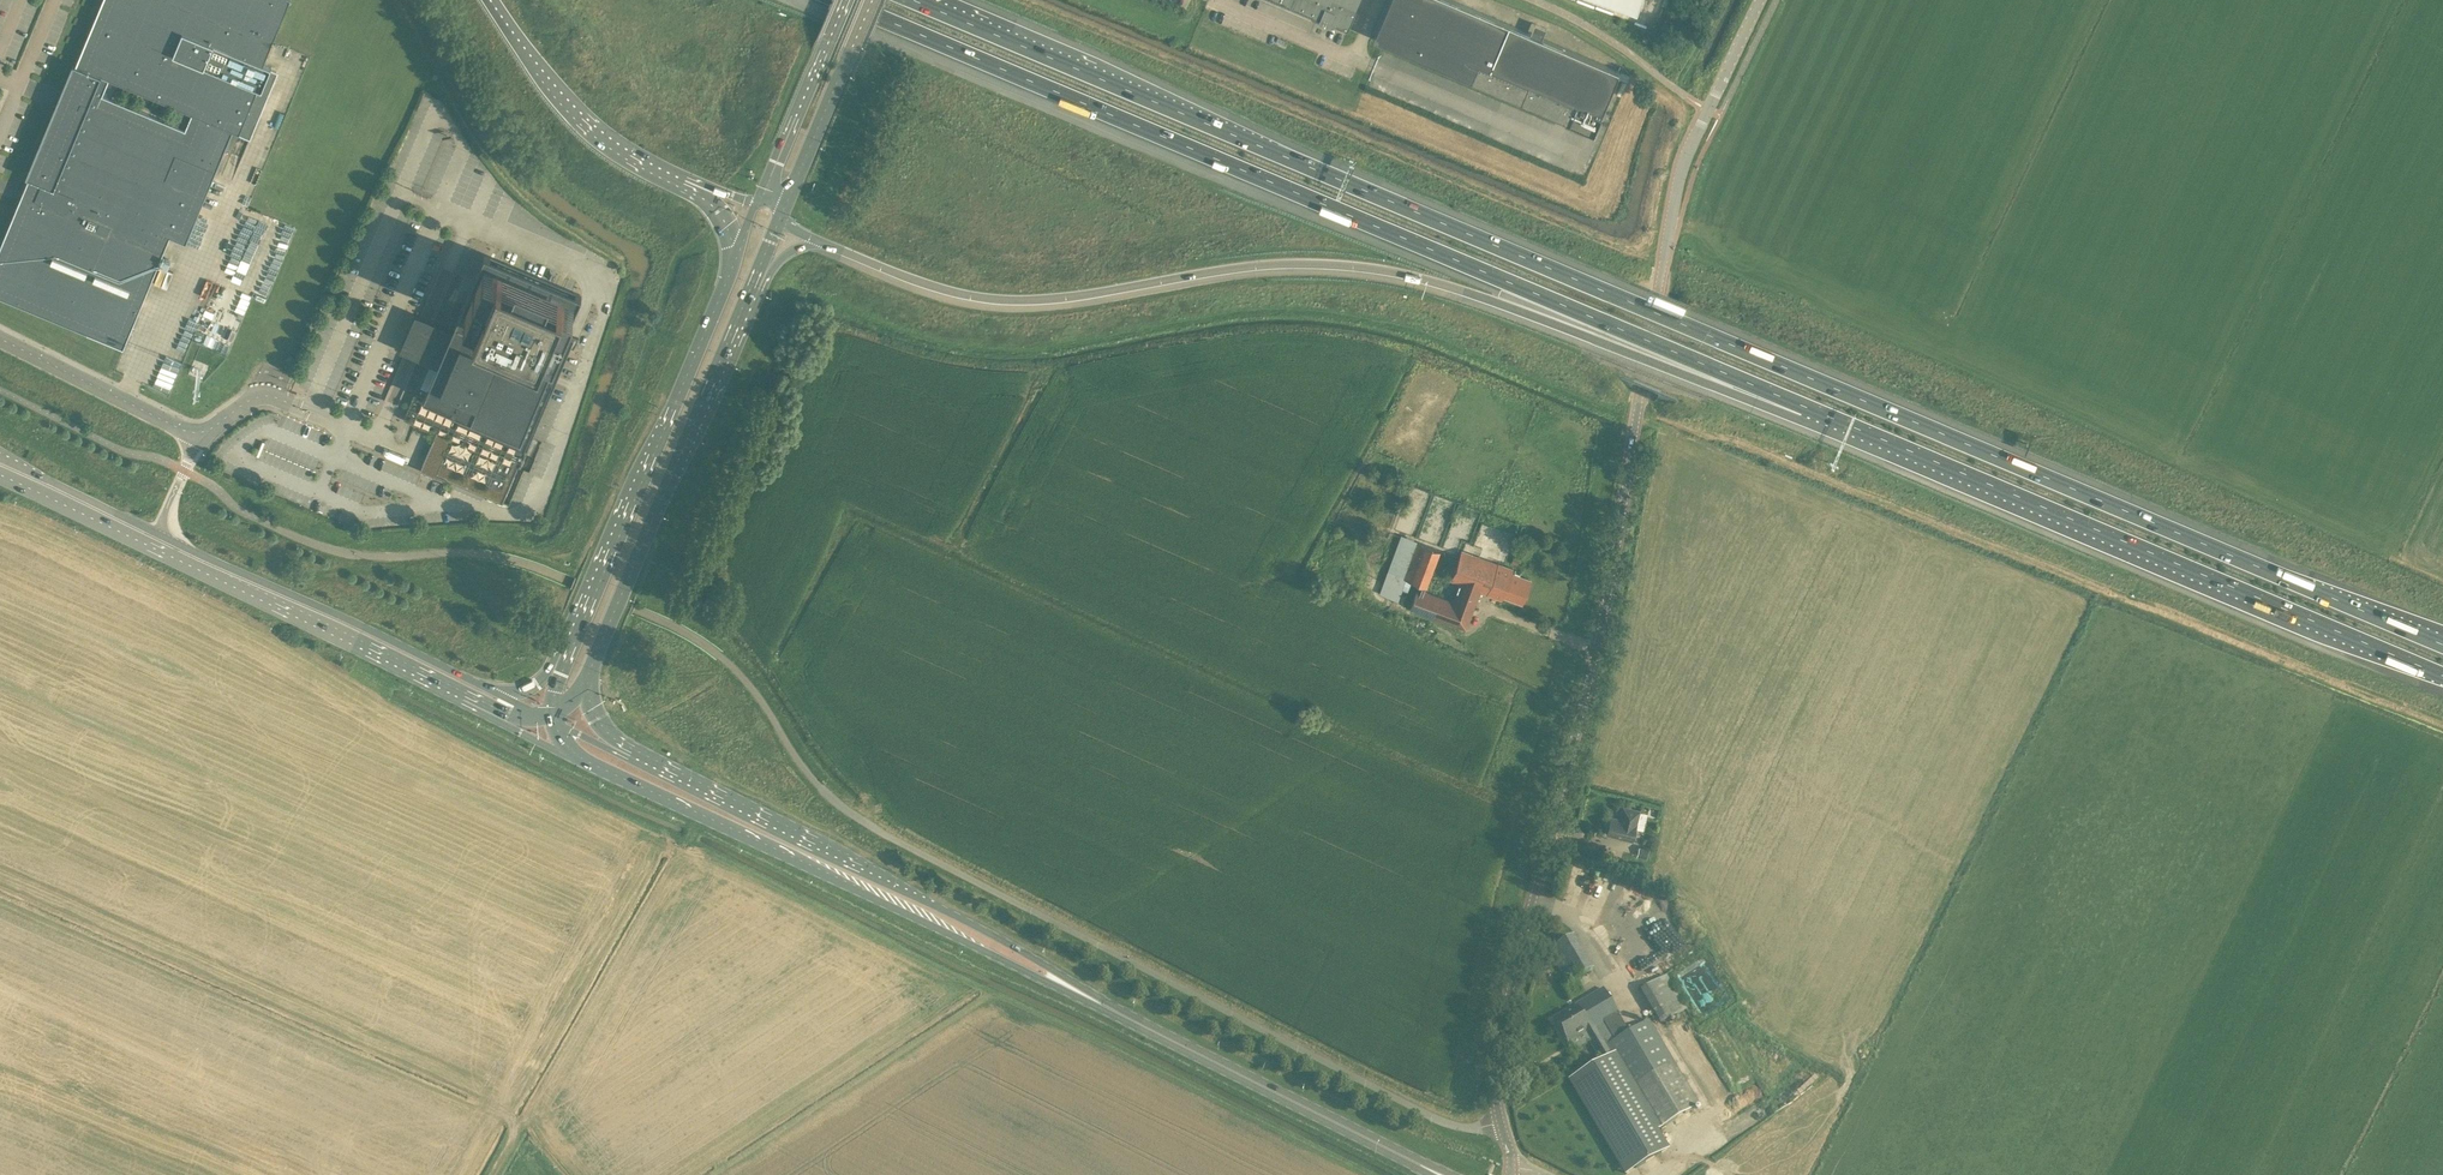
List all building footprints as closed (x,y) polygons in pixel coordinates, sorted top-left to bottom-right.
[(0,248),(0,296),(124,348),(170,236),(186,243),(233,130),(240,133),(248,112),(259,117),(270,92),(262,89),(272,67),(264,64),(273,41),(290,0),(103,0),(65,92),(57,109),(24,189),(20,200),(0,248)] [(1320,17),(1319,19),(1327,22),(1327,20),(1347,29),(1359,0),(1280,0),(1320,17)] [(1454,0),(1389,0),(1373,38),(1383,42),(1519,100),(1558,117),(1568,121),(1590,130),(1592,132),(1619,70),(1454,0)] [(1635,11),(1640,0),(1605,0),(1635,11)] [(408,414),(406,418),(419,423),(423,425),(429,428),(436,431),(440,432),(428,461),(438,465),(433,475),(445,480),(446,478),(455,482),(503,502),(508,489),(514,475),(518,466),(521,467),(533,438),(556,383),(558,380),(559,376),(571,348),(573,349),(573,350),(574,350),(579,338),(578,337),(572,335),(566,332),(577,306),(582,294),(572,290),(567,287),(564,286),(556,283),(553,282),(502,260),(500,259),(492,256),(484,252),(472,280),(461,306),(455,304),(446,323),(437,344),(431,359),(430,360),(430,361),(429,363),(429,364),(428,367),(408,414)] [(437,344),(446,323),(434,319),(433,319),(428,317),(423,315),(421,314),(416,312),(407,332),(400,346),(406,348),(407,349),(413,352),(431,359),(437,344)] [(2183,526),(2181,532),(2198,538),(2200,532),(2183,526)] [(1387,572),(1379,593),(1397,599),(1401,588),(1401,586),(1404,578),(1411,580),(1426,586),(1440,550),(1415,541),(1400,535),(1387,572)] [(1417,587),(1409,608),(1466,629),(1480,590),(1501,598),(1501,599),(1502,599),(1503,595),(1521,602),(1530,579),(1512,573),(1513,570),(1461,550),(1450,579),(1460,583),(1453,601),(1417,587)] [(1607,833),(1632,839),(1639,810),(1623,805),(1620,818),(1611,816),(1607,833)] [(1577,980),(1594,969),(1573,936),(1548,951),(1568,985),(1577,980)] [(1660,1026),(1687,1009),(1666,975),(1640,991),(1660,1026)] [(1574,1007),(1554,1019),(1568,1043),(1586,1032),(1602,1060),(1571,1077),(1625,1172),(1666,1149),(1655,1130),(1698,1105),(1650,1020),(1629,1033),(1604,988),(1573,1006),(1574,1007)]
